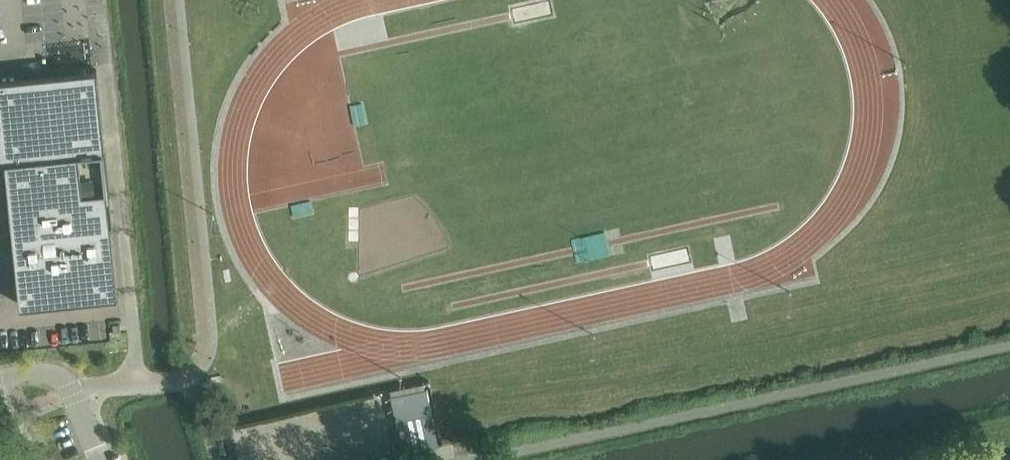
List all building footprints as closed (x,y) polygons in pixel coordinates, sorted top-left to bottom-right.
[(109,196),(96,68),(0,78),(0,112),(1,119),(0,120),(0,162),(1,171),(6,170),(19,303),(117,293),(107,196),(109,196)] [(370,118),(383,114),(378,97),(365,101),(370,118)] [(596,255),(625,245),(619,226),(590,236),(596,255)] [(423,386),(390,393),(395,418),(397,417),(430,411),(425,385),(423,386)]
